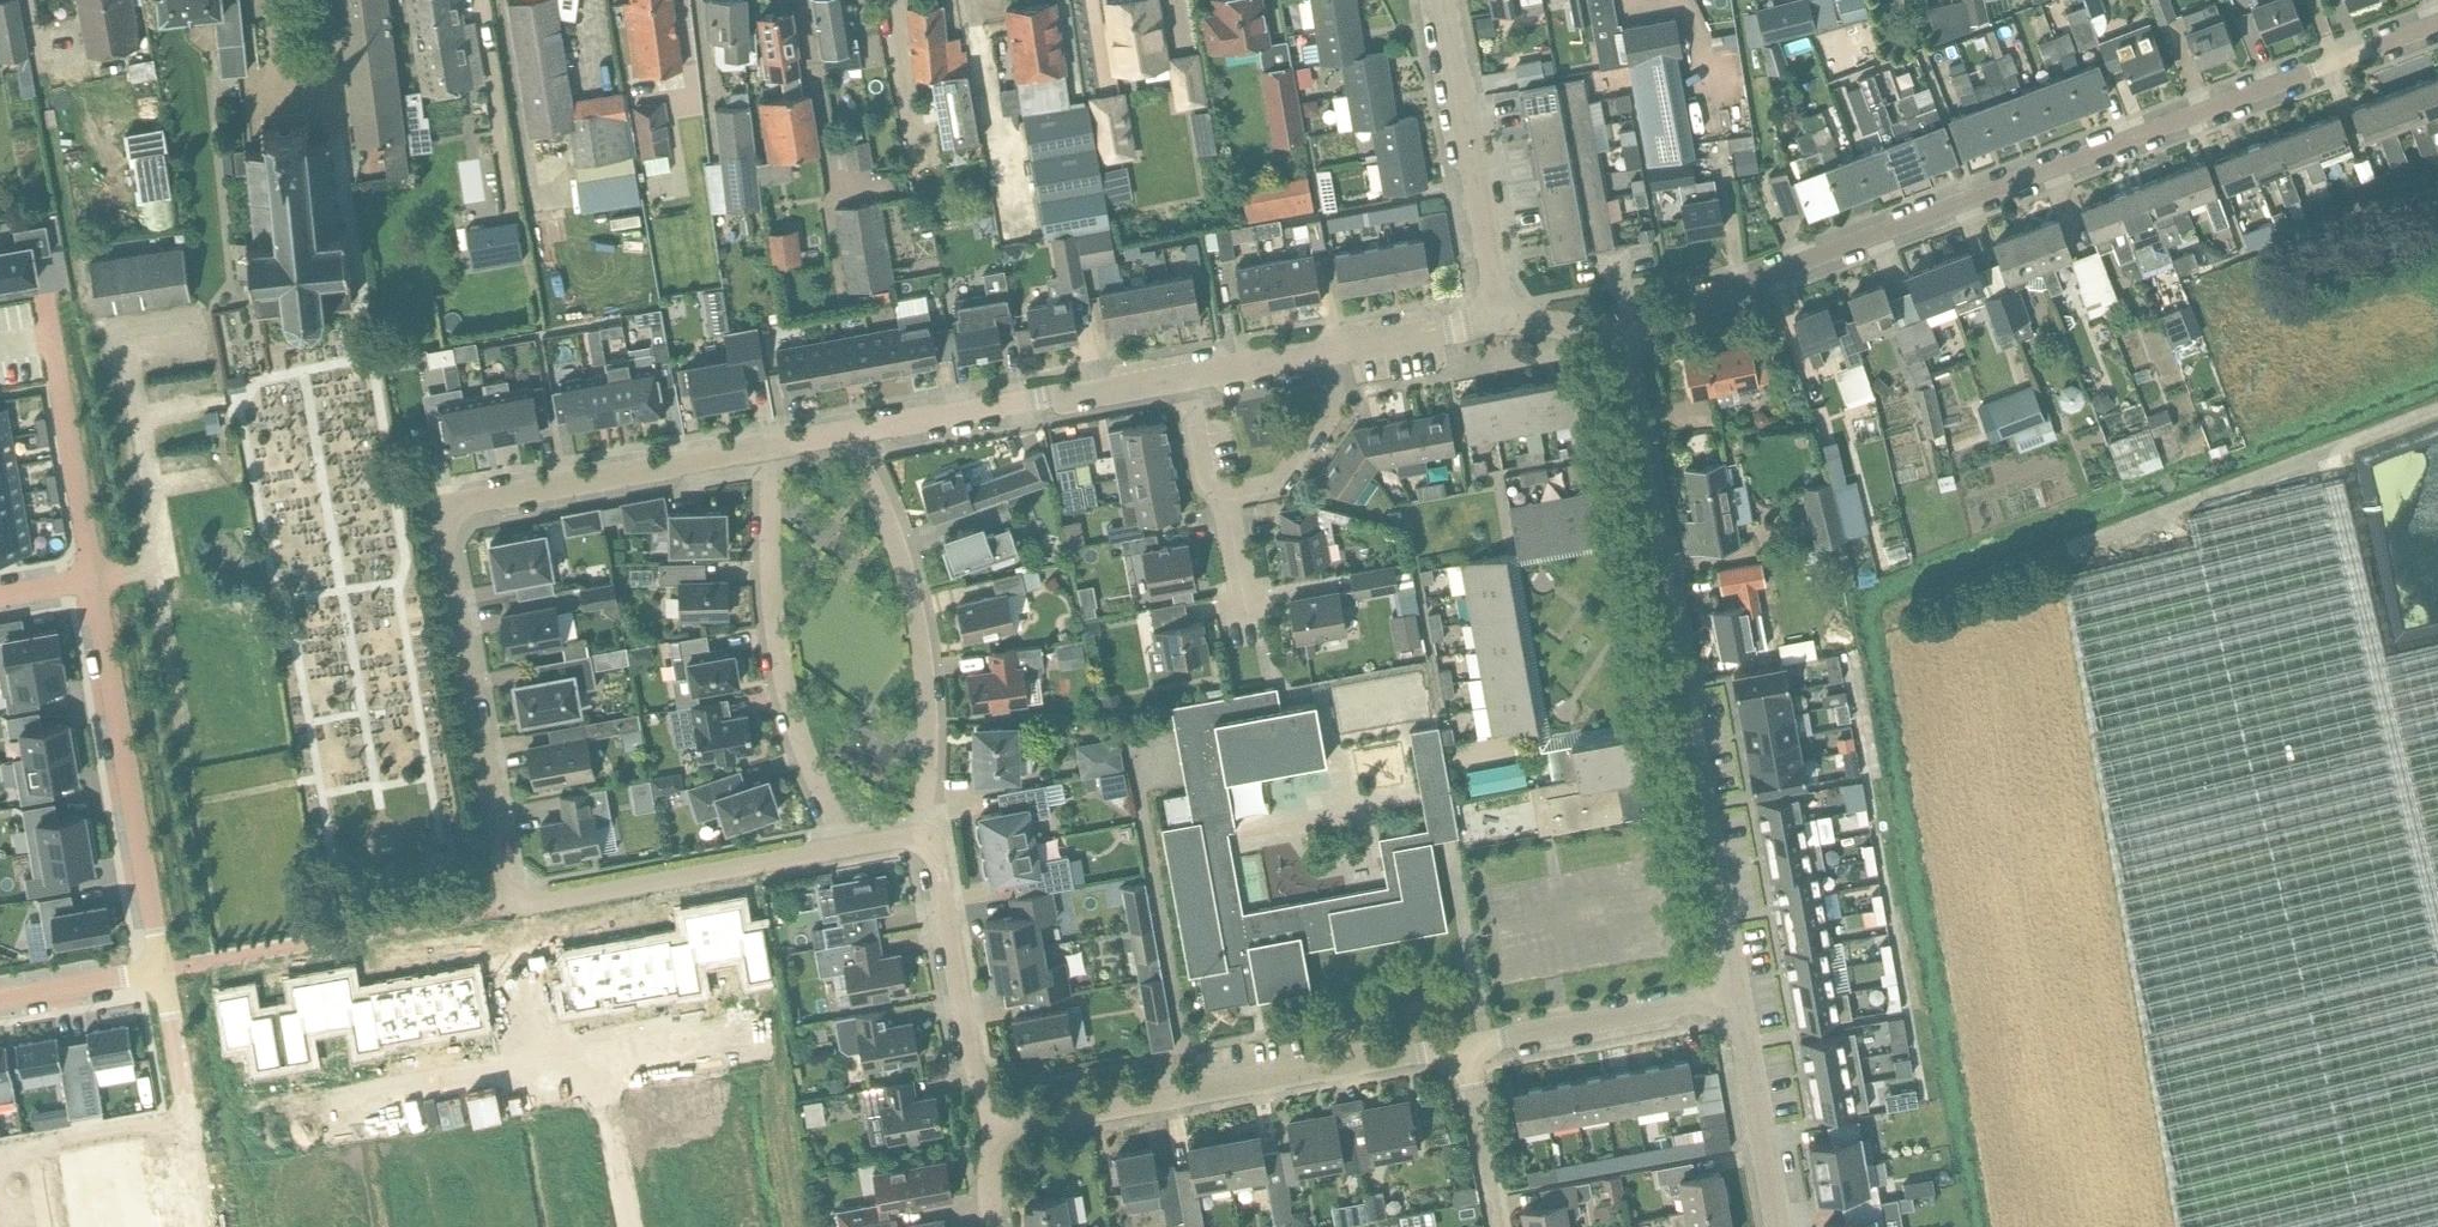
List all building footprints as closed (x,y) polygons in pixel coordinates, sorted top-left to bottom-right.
[(36,95),(18,0),(0,0),(0,59),(0,60),(18,57),(20,65),(16,66),(22,98),(36,95)] [(132,0),(79,0),(89,56),(141,47),(132,0)] [(247,71),(239,0),(158,0),(160,18),(183,15),(183,22),(200,20),(199,14),(216,13),(221,74),(247,71)] [(405,136),(387,0),(340,0),(358,142),(382,139),(387,176),(409,173),(405,136)] [(460,0),(408,0),(413,30),(464,21),(460,0)] [(509,1),(530,133),(569,127),(575,163),(634,153),(624,94),(576,102),(559,0),(512,0),(509,1)] [(672,0),(628,0),(625,0),(636,75),(682,69),(672,0)] [(745,0),(706,0),(708,37),(717,36),(718,60),(725,66),(746,65),(746,62),(758,62),(757,29),(747,29),(746,20),(745,0)] [(847,14),(845,0),(813,0),(816,19),(822,52),(853,47),(847,14)] [(1157,0),(1107,0),(1111,25),(1108,26),(1115,73),(1167,64),(1157,0)] [(1263,14),(1261,0),(1215,0),(1218,14),(1205,17),(1211,49),(1224,47),(1224,50),(1268,42),(1263,14)] [(1316,25),(1355,19),(1352,5),(1357,4),(1356,0),(1312,0),(1315,17),(1316,25)] [(1543,0),(1492,0),(1494,11),(1495,11),(1495,6),(1510,3),(1511,8),(1527,5),(1528,11),(1544,8),(1543,0)] [(1592,21),(1588,0),(1569,0),(1574,24),(1592,21)] [(1816,28),(1815,26),(1838,20),(1833,0),(1786,0),(1755,8),(1764,42),(1816,28)] [(1843,22),(1869,14),(1865,0),(1837,0),(1843,22)] [(1929,5),(1937,41),(1989,21),(1984,0),(1952,0),(1929,5)] [(2084,4),(2089,17),(2105,11),(2101,0),(2083,0),(2084,4)] [(2158,23),(2174,17),(2168,0),(2149,0),(2158,23)] [(2265,36),(2301,22),(2293,0),(2251,0),(2265,36)] [(908,5),(910,29),(913,76),(931,75),(943,145),(979,138),(965,50),(959,50),(958,37),(946,38),(942,2),(908,5)] [(1065,72),(1058,26),(1054,2),(1007,9),(1017,79),(1018,79),(1047,236),(1075,231),(1109,224),(1112,224),(1090,103),(1071,106),(1065,72)] [(2233,49),(2225,27),(2217,3),(2182,16),(2190,39),(2199,62),(2233,49)] [(2098,41),(2089,17),(2084,4),(2065,12),(2078,48),(2098,41)] [(761,100),(770,160),(819,152),(810,96),(801,97),(794,52),(798,51),(795,34),(791,10),(760,16),(764,39),(766,53),(762,53),(765,76),(781,73),(784,96),(761,100)] [(1491,15),(1476,18),(1480,37),(1495,34),(1491,15)] [(1628,62),(1659,56),(1683,52),(1675,17),(1645,23),(1622,28),(1628,62)] [(1355,20),(1355,19),(1316,25),(1321,61),(1342,57),(1361,54),(1358,39),(1362,38),(1359,19),(1355,20)] [(482,74),(476,30),(466,32),(464,21),(413,30),(423,91),(474,83),(473,76),(482,74)] [(2167,73),(2158,50),(2155,42),(2155,43),(2148,25),(2100,43),(2110,69),(2124,64),(2132,86),(2167,73)] [(2022,127),(1996,58),(1995,58),(1985,31),(1961,40),(1964,47),(1976,42),(1991,82),(1973,89),(1993,138),(2022,127)] [(2061,56),(2068,74),(2080,105),(2109,94),(2108,92),(2097,63),(2077,71),(2070,53),(2074,51),(2066,31),(2054,36),(2061,56)] [(2061,56),(2054,36),(2037,42),(2044,62),(2061,56)] [(1762,45),(1765,57),(1768,73),(1790,67),(1780,40),(1762,45)] [(1200,50),(1166,56),(1175,109),(1209,103),(1200,50)] [(1342,57),(1348,92),(1387,85),(1384,69),(1389,68),(1386,50),(1361,54),(1342,57)] [(2050,116),(2039,85),(2021,92),(2014,73),(2017,71),(2010,52),(1996,58),(2022,127),(2050,116)] [(1647,163),(1678,157),(1659,56),(1628,62),(1647,163)] [(153,57),(130,62),(133,81),(157,76),(153,57)] [(1521,78),(1546,75),(1545,58),(1519,60),(1521,78)] [(1290,65),(1264,69),(1277,142),(1303,138),(1290,65)] [(1911,83),(1905,86),(1901,87),(1893,65),(1887,67),(1899,97),(1898,97),(1912,134),(1913,134),(1925,166),(1955,155),(1954,153),(1953,153),(1942,123),(1933,99),(1919,105),(1914,92),(1911,83)] [(1993,138),(1973,89),(1966,69),(1951,74),(1961,102),(1947,107),(1951,118),(1962,147),(1961,147),(1962,149),(1993,138)] [(1884,145),(1896,177),(1925,166),(1913,134),(1912,134),(1895,141),(1870,74),(1859,78),(1861,85),(1877,128),(1884,145)] [(2039,85),(2050,116),(2080,105),(2068,74),(2039,85)] [(2414,84),(2431,131),(2437,129),(2437,75),(2414,84)] [(1520,97),(1523,113),(1588,101),(1583,76),(1518,87),(1518,88),(1523,87),(1525,96),(1520,97)] [(1631,80),(1626,81),(1615,83),(1617,95),(1629,92),(1633,92),(1631,80)] [(1223,81),(1214,89),(1221,97),(1230,90),(1223,81)] [(1373,123),(1393,119),(1390,103),(1394,103),(1391,84),(1387,85),(1348,92),(1353,126),(1373,123)] [(2384,96),(2396,127),(2408,122),(2420,153),(2435,147),(2429,132),(2431,131),(2414,84),(2384,96)] [(1861,85),(1845,91),(1862,134),(1877,128),(1861,85)] [(423,117),(419,92),(405,94),(408,120),(423,117)] [(1631,107),(1629,92),(1617,95),(1614,95),(1617,110),(1631,107)] [(1133,154),(1122,94),(1093,99),(1103,159),(1133,154)] [(2393,128),(2396,127),(2384,96),(2352,108),(2360,130),(2364,139),(2377,134),(2389,165),(2405,159),(2393,128)] [(1317,98),(1304,100),(1306,113),(1320,111),(1317,98)] [(1592,125),(1588,101),(1523,113),(1526,128),(1531,127),(1532,136),(1592,125)] [(663,102),(634,107),(642,159),(645,159),(647,174),(671,170),(668,155),(671,155),(663,102)] [(715,109),(726,210),(760,206),(749,105),(715,109)] [(1820,111),(1807,116),(1838,199),(1867,188),(1855,156),(1839,162),(1820,111)] [(2308,124),(2320,156),(2350,145),(2338,113),(2308,124)] [(1415,115),(1393,119),(1373,123),(1380,157),(1422,150),(1422,149),(1417,150),(1414,134),(1419,133),(1415,115)] [(1808,210),(1838,199),(1807,116),(1798,119),(1803,133),(1795,136),(1802,155),(1809,173),(1798,177),(1793,165),(1769,175),(1785,217),(1802,211),(1802,209),(1808,207),(1808,208),(1807,208),(1808,210)] [(331,139),(328,137),(326,140),(307,142),(306,128),(310,122),(308,120),(303,125),(286,127),(268,129),(263,124),(260,127),(266,132),(267,146),(249,148),(246,146),(244,148),(235,149),(237,173),(245,172),(245,174),(250,174),(252,192),(247,193),(248,196),(252,195),(254,214),(250,215),(250,218),(254,218),(256,238),(245,239),(252,305),(276,303),(293,324),(314,321),(331,298),(353,295),(346,229),(337,230),(335,210),(340,209),(339,206),(335,206),(333,188),(337,187),(337,184),(332,184),(330,166),(335,165),(334,162),(330,162),(328,143),(331,139)] [(2278,136),(2289,168),(2305,162),(2312,179),(2324,174),(2318,157),(2320,156),(2308,124),(2278,136)] [(1529,145),(1532,161),(1597,149),(1592,125),(1532,136),(1534,144),(1529,145)] [(164,127),(126,134),(132,166),(136,166),(140,189),(136,190),(138,202),(140,202),(145,229),(181,222),(164,127)] [(1622,144),(1637,141),(1635,128),(1620,130),(1622,144)] [(1752,133),(1726,136),(1728,150),(1754,147),(1752,133)] [(2247,147),(2259,180),(2272,174),(2284,203),(2298,198),(2287,169),(2289,168),(2278,136),(2247,147)] [(847,169),(872,165),(868,139),(843,143),(847,169)] [(1867,188),(1896,177),(1884,145),(1855,156),(1867,188)] [(361,156),(360,147),(353,148),(354,157),(361,156)] [(2227,192),(2259,180),(2247,147),(2215,159),(2227,192)] [(1541,184),(1601,173),(1597,149),(1532,161),(1534,176),(1539,175),(1541,184)] [(1422,150),(1380,157),(1387,192),(1404,189),(1428,185),(1428,183),(1423,184),(1420,168),(1425,167),(1422,150)] [(1678,157),(1647,163),(1652,188),(1675,184),(1699,179),(1694,154),(1678,157)] [(2175,172),(2186,202),(2201,196),(2213,228),(2228,222),(2205,160),(2175,172)] [(2390,171),(2378,176),(2389,201),(2400,196),(2390,171)] [(2145,183),(2161,226),(2175,221),(2178,230),(2193,224),(2184,203),(2186,202),(2175,172),(2145,183)] [(1538,193),(1540,209),(1605,197),(1601,173),(1541,184),(1542,192),(1538,193)] [(1313,210),(1307,176),(1241,188),(1248,222),(1313,210)] [(2363,181),(2373,207),(2389,201),(2378,176),(2363,181)] [(1646,190),(1644,177),(1632,179),(1634,192),(1646,190)] [(372,178),(355,181),(357,196),(368,195),(373,187),(372,178)] [(1702,197),(1682,200),(1688,234),(1723,228),(1718,194),(1717,194),(1714,178),(1700,180),(1702,197)] [(2362,211),(2373,207),(2363,181),(2352,186),(2362,211)] [(2114,194),(2134,250),(2150,244),(2155,257),(2168,252),(2159,227),(2161,226),(2145,183),(2114,194)] [(1646,190),(1634,192),(1637,206),(1649,203),(1646,190)] [(1337,208),(1334,194),(1321,196),(1324,210),(1337,208)] [(2134,250),(2114,194),(2082,206),(2099,251),(2113,246),(2119,263),(2136,256),(2134,250)] [(1605,197),(1540,209),(1543,224),(1548,223),(1550,232),(1610,221),(1605,197)] [(879,200),(836,208),(849,290),(893,283),(879,200)] [(2333,200),(2311,208),(2318,228),(2340,219),(2333,200)] [(1416,202),(1387,207),(1390,219),(1418,214),(1416,202)] [(1358,212),(1360,225),(1390,219),(1387,207),(1358,212)] [(1420,214),(1422,227),(1447,223),(1445,210),(1420,214)] [(1360,225),(1358,212),(1327,218),(1329,230),(1360,225)] [(2305,216),(2290,221),(2293,231),(2309,225),(2305,216)] [(1325,246),(1320,218),(1306,221),(1312,249),(1325,246)] [(517,219),(467,227),(474,267),(524,259),(517,219)] [(2057,219),(2026,230),(2046,286),(2049,294),(2062,289),(2054,267),(2072,261),(2065,241),(2057,219)] [(1254,223),(1258,237),(1271,235),(1268,220),(1254,223)] [(2272,220),(2242,231),(2248,247),(2278,236),(2272,220)] [(1571,254),(1614,246),(1610,221),(1550,232),(1551,240),(1546,241),(1550,263),(1572,259),(1571,254)] [(0,249),(0,285),(38,278),(33,255),(52,252),(47,223),(14,229),(18,246),(0,249)] [(1424,238),(1424,240),(1449,236),(1447,223),(1422,227),(1424,238)] [(1075,231),(1076,239),(1082,267),(1116,260),(1109,224),(1075,231)] [(798,227),(768,231),(772,265),(802,261),(798,227)] [(1219,229),(1222,245),(1224,259),(1237,256),(1232,227),(1219,229)] [(1653,227),(1638,230),(1640,241),(1655,239),(1653,227)] [(1222,245),(1219,229),(1205,231),(1208,247),(1222,245)] [(1999,294),(2017,342),(2033,335),(2015,288),(2027,284),(2028,287),(2041,288),(2046,286),(2026,230),(1995,242),(2004,264),(2013,289),(1999,294)] [(2222,238),(2228,255),(2239,251),(2233,234),(2222,238)] [(1424,240),(1427,253),(1451,248),(1449,236),(1424,240)] [(1429,266),(1429,265),(1427,253),(1424,240),(1424,238),(1394,244),(1400,280),(1430,274),(1429,266)] [(1084,279),(1082,267),(1076,239),(1054,243),(1061,283),(1084,279)] [(1200,256),(1197,240),(1186,242),(1189,258),(1200,256)] [(1139,250),(1140,250),(1138,243),(1124,246),(1126,259),(1140,257),(1139,250)] [(1371,285),(1400,280),(1394,244),(1364,249),(1371,285)] [(2212,245),(2204,248),(2209,262),(2223,257),(2220,248),(2212,245)] [(192,299),(188,270),(184,246),(91,260),(95,284),(99,312),(192,299)] [(726,248),(719,249),(721,260),(728,259),(726,248)] [(1140,257),(1141,265),(1158,262),(1156,248),(1140,250),(1139,250),(1140,257)] [(1427,253),(1429,265),(1454,261),(1451,248),(1427,253)] [(1341,290),(1371,285),(1364,249),(1334,254),(1341,290)] [(1938,263),(1956,311),(1984,300),(2002,347),(2017,342),(1999,294),(1987,299),(1969,251),(1938,263)] [(2192,251),(2171,258),(2177,274),(2198,266),(2192,251)] [(1291,259),(1298,298),(1309,296),(1310,302),(1322,300),(1318,276),(1314,255),(1291,259)] [(2102,308),(2104,311),(2118,306),(2099,255),(2085,261),(2102,308)] [(1265,263),(1273,309),(1282,307),(1281,301),(1298,298),(1291,259),(1265,263)] [(2102,308),(2085,261),(2069,267),(2088,317),(2104,311),(2102,308)] [(1259,311),(1273,309),(1265,263),(1236,268),(1239,285),(1243,308),(1258,305),(1259,311)] [(1924,320),(1911,325),(1923,357),(1939,351),(1929,325),(1957,314),(1956,311),(1938,263),(1908,275),(1916,297),(1924,320)] [(956,325),(947,327),(951,349),(960,347),(962,359),(1002,352),(999,333),(1015,330),(1011,307),(1008,290),(1004,269),(984,273),(988,294),(982,295),(955,300),(958,318),(955,319),(956,325)] [(1193,275),(1169,279),(1177,320),(1200,316),(1193,275)] [(1146,283),(1154,324),(1177,320),(1169,279),(1146,283)] [(1123,287),(1130,329),(1154,324),(1146,283),(1123,287)] [(1847,320),(1858,349),(1868,345),(1864,332),(1895,321),(1890,307),(1882,284),(1850,296),(1858,316),(1847,320)] [(1107,333),(1130,329),(1123,287),(1099,291),(1107,333)] [(777,291),(767,293),(770,313),(779,312),(777,291)] [(724,293),(705,293),(711,338),(712,333),(730,330),(724,293)] [(900,311),(930,308),(929,293),(899,296),(900,311)] [(1078,338),(1074,314),(1070,293),(1048,297),(1049,303),(1028,307),(1035,346),(1078,338)] [(1826,305),(1795,317),(1803,340),(1806,348),(1807,348),(1814,366),(1825,361),(1818,344),(1837,336),(1847,364),(1861,359),(1858,349),(1847,320),(1845,316),(1832,321),(1826,305)] [(2178,308),(2158,316),(2170,345),(2189,337),(2178,308)] [(770,313),(769,313),(770,322),(781,321),(779,312),(770,313)] [(931,321),(900,327),(908,371),(916,370),(916,367),(939,363),(931,321)] [(623,322),(600,326),(602,336),(624,332),(623,322)] [(767,374),(758,325),(726,331),(730,358),(689,365),(696,407),(699,407),(702,411),(713,409),(715,404),(749,398),(746,376),(765,373),(765,375),(767,374)] [(1894,331),(1907,363),(1923,357),(1911,325),(1894,331)] [(869,333),(877,374),(899,370),(900,373),(908,371),(900,327),(869,333)] [(600,333),(588,335),(590,349),(603,347),(600,333)] [(839,338),(847,382),(855,381),(855,378),(877,374),(869,333),(839,338)] [(666,413),(661,385),(674,382),(667,338),(628,345),(630,356),(641,417),(661,414),(666,413)] [(808,344),(816,385),(838,381),(838,384),(847,382),(839,338),(808,344)] [(457,356),(468,354),(466,342),(455,344),(457,356)] [(1770,380),(1761,342),(1684,359),(1693,397),(1770,380)] [(444,346),(446,358),(457,356),(455,344),(444,346)] [(793,389),(816,385),(808,344),(777,350),(781,375),(780,376),(783,394),(794,392),(793,389)] [(492,357),(503,355),(502,345),(490,347),(492,357)] [(607,360),(617,417),(638,413),(639,418),(641,417),(630,356),(607,360)] [(1932,380),(1923,357),(1907,363),(1916,387),(1932,380)] [(586,376),(594,421),(617,417),(607,360),(605,361),(607,373),(586,376)] [(244,374),(226,377),(229,393),(247,389),(244,374)] [(1878,374),(1870,383),(1884,394),(1891,385),(1878,374)] [(558,421),(569,419),(570,425),(594,421),(586,376),(562,381),(563,388),(552,390),(558,421)] [(1575,376),(1546,381),(1555,426),(1583,421),(1575,376)] [(506,379),(516,435),(540,430),(540,426),(551,424),(544,384),(533,386),(510,390),(508,378),(506,379)] [(485,395),(493,439),(516,435),(506,379),(483,383),(485,395)] [(1518,386),(1526,431),(1555,426),(1546,381),(1518,386)] [(1933,383),(1917,387),(1927,435),(1943,431),(1933,383)] [(1988,401),(1979,404),(1992,439),(2001,435),(2046,418),(2032,383),(1988,401)] [(2062,387),(2058,396),(2061,405),(2070,409),(2079,405),(2083,397),(2079,388),(2071,384),(2062,387)] [(1489,391),(1497,436),(1526,431),(1518,386),(1489,391)] [(1468,442),(1497,436),(1489,391),(1460,397),(1468,442)] [(2098,393),(2094,398),(2094,404),(2099,408),(2105,408),(2110,404),(2111,398),(2108,394),(2098,393)] [(485,395),(462,399),(471,448),(474,447),(473,443),(493,439),(485,395)] [(451,452),(471,448),(462,399),(438,403),(446,452),(451,452)] [(0,407),(0,437),(12,435),(7,406),(0,407)] [(2174,428),(2166,408),(2146,416),(2153,436),(2174,428)] [(217,410),(204,412),(207,432),(220,430),(217,410)] [(1760,411),(1757,415),(1757,420),(1761,424),(1767,424),(1770,419),(1770,414),(1766,410),(1760,411)] [(1449,412),(1417,417),(1424,457),(1456,451),(1449,412)] [(45,415),(36,417),(38,430),(48,429),(45,415)] [(1385,423),(1392,463),(1424,457),(1417,417),(1385,423)] [(2049,419),(2013,433),(2018,446),(2054,432),(2049,419)] [(1165,420),(1123,427),(1108,430),(1113,454),(1127,452),(1127,451),(1169,443),(1165,420)] [(1392,463),(1385,423),(1353,429),(1337,453),(1370,476),(1377,465),(1392,463)] [(48,429),(38,430),(41,444),(50,443),(48,429)] [(12,435),(0,437),(0,466),(17,463),(12,435)] [(1065,467),(1088,463),(1083,435),(1061,439),(1065,467)] [(1575,454),(1589,451),(1587,441),(1573,443),(1575,454)] [(1117,477),(1173,466),(1169,443),(1127,451),(1127,452),(1113,454),(1117,477)] [(1529,451),(1531,462),(1545,460),(1543,449),(1529,451)] [(938,478),(921,484),(934,520),(957,512),(957,513),(1005,496),(1054,479),(1052,472),(1044,450),(1024,456),(1027,465),(968,486),(962,470),(956,472),(954,467),(936,473),(938,478)] [(1531,462),(1529,451),(1516,454),(1518,464),(1531,462)] [(1370,476),(1337,453),(1320,477),(1340,491),(1353,500),(1370,476)] [(1486,459),(1472,462),(1474,472),(1488,470),(1486,459)] [(1579,473),(1592,471),(1590,460),(1577,462),(1579,473)] [(1687,553),(1701,550),(1739,544),(1724,462),(1710,465),(1686,469),(1695,519),(1681,521),(1687,553)] [(17,463),(0,466),(0,496),(22,492),(17,463)] [(1057,468),(1060,487),(1081,484),(1091,482),(1088,463),(1065,467),(1057,468)] [(1121,500),(1178,489),(1173,466),(1117,477),(1121,500)] [(1546,468),(1533,470),(1535,481),(1548,479),(1546,468)] [(1535,481),(1533,470),(1520,473),(1522,484),(1535,481)] [(55,472),(46,473),(48,487),(58,485),(55,472)] [(2385,655),(2341,475),(2188,512),(2195,542),(2063,574),(2066,576),(2144,1020),(2180,1226),(2437,1226),(2437,642),(2385,655)] [(1801,487),(1809,520),(1839,512),(1831,479),(1801,487)] [(1443,481),(1430,484),(1432,496),(1445,494),(1443,481)] [(1856,482),(1836,486),(1841,508),(1861,504),(1856,482)] [(1084,506),(1081,484),(1060,487),(1063,510),(1084,506)] [(1418,499),(1432,496),(1430,484),(1416,486),(1418,499)] [(58,485),(48,487),(51,501),(60,499),(58,485)] [(1110,541),(1122,539),(1144,535),(1141,520),(1182,513),(1178,489),(1121,500),(1126,523),(1107,526),(1110,541)] [(1596,491),(1566,496),(1574,541),(1604,536),(1596,491)] [(22,492),(0,496),(0,525),(27,520),(22,492)] [(663,496),(622,503),(627,527),(671,526),(671,550),(726,548),(725,510),(666,512),(663,496)] [(1005,496),(957,513),(962,528),(945,534),(948,543),(943,545),(952,570),(974,563),(974,562),(1017,547),(1011,528),(1016,527),(1005,496)] [(1574,541),(1566,496),(1539,501),(1547,546),(1574,541)] [(1518,551),(1547,546),(1539,501),(1510,507),(1518,551)] [(1350,514),(1315,504),(1281,510),(1284,528),(1288,527),(1289,534),(1279,536),(1285,568),(1308,564),(1323,561),(1322,560),(1331,559),(1327,542),(1335,541),(1330,518),(1348,523),(1350,514)] [(599,508),(563,514),(567,533),(602,526),(599,508)] [(1388,510),(1390,524),(1402,522),(1400,508),(1388,510)] [(63,514),(53,516),(56,529),(65,528),(63,514)] [(0,525),(0,555),(32,550),(27,520),(0,525)] [(1084,546),(1079,520),(1063,523),(1067,549),(1084,546)] [(555,591),(552,573),(545,532),(490,542),(498,583),(523,578),(526,595),(519,596),(519,597),(555,591)] [(1156,533),(1144,535),(1122,539),(1124,554),(1144,550),(1152,595),(1170,591),(1170,589),(1195,584),(1187,541),(1159,547),(1156,533)] [(1825,544),(1815,546),(1818,559),(1827,557),(1825,544)] [(1452,592),(1466,590),(1511,582),(1506,554),(1447,564),(1452,592)] [(680,616),(704,615),(728,615),(727,579),(696,580),(696,561),(660,562),(660,583),(679,582),(680,616)] [(1410,562),(1395,564),(1351,572),(1353,588),(1297,598),(1300,614),(1293,615),(1298,640),(1349,630),(1344,603),(1357,601),(1356,596),(1398,589),(1398,593),(1415,590),(1410,562)] [(1722,655),(1746,650),(1754,649),(1752,636),(1764,633),(1755,585),(1766,583),(1762,562),(1719,570),(1723,591),(1739,588),(1742,606),(1714,611),(1722,655)] [(608,566),(594,569),(597,585),(612,582),(608,566)] [(1038,567),(1021,571),(993,578),(997,594),(958,603),(966,639),(1015,628),(1007,593),(1042,585),(1038,567)] [(1420,569),(1423,582),(1434,580),(1431,567),(1420,569)] [(581,588),(585,606),(618,600),(614,581),(612,582),(597,585),(581,588)] [(1516,611),(1511,582),(1466,590),(1472,619),(1516,611)] [(737,602),(751,601),(751,583),(737,583),(737,602)] [(1208,654),(1202,621),(1184,624),(1180,603),(1185,602),(1185,600),(1149,607),(1156,647),(1164,645),(1167,662),(1208,654)] [(562,641),(556,605),(504,615),(511,653),(563,643),(562,641)] [(1095,606),(1082,608),(1083,617),(1096,614),(1095,606)] [(1422,643),(1415,610),(1389,615),(1395,648),(1422,643)] [(1428,613),(1431,627),(1442,625),(1439,611),(1428,613)] [(1472,619),(1477,647),(1522,639),(1516,611),(1472,619)] [(0,620),(0,666),(62,655),(57,627),(43,629),(25,632),(24,626),(23,616),(0,620)] [(1097,620),(1083,622),(1085,636),(1099,634),(1097,620)] [(1442,625),(1431,627),(1433,640),(1444,638),(1442,625)] [(707,633),(669,640),(676,678),(690,676),(693,690),(708,687),(709,691),(725,688),(724,684),(740,682),(739,674),(742,674),(740,658),(736,658),(735,651),(718,654),(716,647),(710,649),(707,633)] [(586,636),(562,641),(563,643),(565,657),(589,653),(586,636)] [(1062,646),(1057,646),(1060,669),(1085,666),(1082,645),(1085,644),(1084,639),(1061,642),(1062,646)] [(1527,668),(1522,639),(1477,647),(1482,676),(1527,668)] [(1038,675),(1044,668),(1041,645),(997,651),(1000,669),(968,673),(973,708),(990,706),(996,710),(1005,709),(1010,703),(1027,701),(1024,677),(1038,675)] [(627,646),(613,649),(615,663),(629,660),(627,646)] [(516,683),(523,718),(579,708),(576,689),(597,685),(591,652),(589,653),(565,657),(545,661),(549,677),(516,683)] [(0,666),(0,678),(3,695),(6,694),(9,710),(40,705),(37,688),(67,683),(62,655),(0,666)] [(1734,673),(1738,697),(1788,688),(1784,664),(1734,673)] [(1842,678),(1840,666),(1827,668),(1829,680),(1842,678)] [(1441,683),(1452,681),(1450,668),(1439,670),(1441,683)] [(1532,696),(1527,668),(1482,676),(1487,704),(1532,696)] [(1452,681),(1441,683),(1443,696),(1454,694),(1452,681)] [(1169,825),(1162,826),(1189,974),(1200,972),(1206,1005),(1206,1007),(1208,1007),(1236,1002),(1247,999),(1247,997),(1257,995),(1258,997),(1260,997),(1259,995),(1308,986),(1309,988),(1311,988),(1303,947),(1335,941),(1336,947),(1338,947),(1337,946),(1445,926),(1445,927),(1448,927),(1434,854),(1432,841),(1442,839),(1449,838),(1457,836),(1460,836),(1443,742),(1440,729),(1438,729),(1438,726),(1413,730),(1426,806),(1430,830),(1381,838),(1389,887),(1348,894),(1272,907),(1242,912),(1227,830),(1235,828),(1233,818),(1226,780),(1230,779),(1255,775),(1270,773),(1327,763),(1320,725),(1316,701),(1281,707),(1277,686),(1264,689),(1229,695),(1172,706),(1176,730),(1179,745),(1186,744),(1193,784),(1186,786),(1188,793),(1164,797),(1169,825)] [(1738,697),(1742,721),(1792,712),(1788,688),(1738,697)] [(1849,702),(1846,690),(1824,694),(1826,706),(1847,702),(1849,702)] [(1537,725),(1532,696),(1487,704),(1492,733),(1537,725)] [(721,700),(721,699),(669,708),(672,729),(674,728),(677,744),(697,740),(701,758),(717,755),(718,757),(736,754),(735,752),(754,749),(747,714),(719,719),(716,702),(721,700)] [(1847,702),(1835,704),(1838,721),(1850,718),(1847,702)] [(39,711),(7,717),(10,734),(14,733),(21,732),(22,735),(23,743),(25,756),(26,757),(78,748),(75,727),(70,728),(69,722),(42,727),(39,711)] [(552,743),(528,748),(535,784),(594,774),(587,737),(622,730),(641,727),(638,712),(585,722),(549,728),(552,743)] [(1747,744),(1797,736),(1792,712),(1742,721),(1747,744)] [(1440,729),(1443,742),(1454,740),(1451,726),(1440,729)] [(641,727),(622,730),(626,752),(645,748),(641,727)] [(978,776),(1017,774),(1015,727),(977,728),(977,755),(973,755),(973,772),(978,771),(978,776)] [(1614,782),(1648,776),(1640,731),(1605,737),(1614,782)] [(1843,752),(1856,749),(1853,735),(1836,738),(1839,752),(1843,752)] [(1747,744),(1751,768),(1801,759),(1797,736),(1747,744)] [(1571,743),(1580,789),(1614,782),(1605,737),(1571,743)] [(1079,746),(1084,774),(1122,767),(1116,739),(1079,746)] [(1551,794),(1580,789),(1571,743),(1558,745),(1565,779),(1549,782),(1551,794)] [(19,757),(14,758),(22,801),(54,796),(51,780),(78,775),(77,769),(82,768),(78,748),(26,757),(25,756),(19,757)] [(1843,752),(1847,775),(1860,773),(1856,749),(1843,752)] [(1469,770),(1473,792),(1529,781),(1524,759),(1469,770)] [(1801,759),(1751,768),(1755,792),(1805,783),(1801,759)] [(745,785),(739,769),(688,786),(699,818),(722,810),(728,826),(778,810),(767,778),(745,785)] [(1614,782),(1620,819),(1655,813),(1648,778),(1648,776),(1614,782)] [(659,779),(651,780),(654,797),(661,794),(659,779)] [(976,821),(976,825),(976,828),(976,832),(977,836),(978,840),(980,843),(981,843),(981,842),(985,841),(986,848),(1034,839),(1030,818),(1051,814),(1049,802),(1065,799),(1062,780),(1045,783),(1031,786),(1008,790),(1011,809),(1002,811),(980,815),(982,821),(977,822),(977,821),(976,821)] [(1861,780),(1841,784),(1844,798),(1864,794),(1861,780)] [(1614,782),(1580,789),(1551,794),(1546,795),(1553,831),(1620,819),(1614,782)] [(606,786),(561,795),(564,814),(568,813),(569,818),(542,823),(548,857),(564,854),(565,857),(601,850),(596,825),(613,822),(606,786)] [(1799,793),(1757,800),(1762,826),(1804,818),(1799,793)] [(55,802),(23,807),(30,850),(94,839),(91,818),(86,819),(85,813),(58,818),(55,802)] [(1868,822),(1866,808),(1857,809),(1860,824),(1868,822)] [(1804,818),(1762,826),(1766,851),(1820,841),(1815,816),(1804,818)] [(29,876),(25,877),(28,894),(70,887),(67,871),(94,866),(93,860),(98,859),(94,839),(30,850),(35,875),(29,876)] [(1023,875),(1027,894),(1051,890),(1074,885),(1068,855),(1038,860),(1034,839),(986,848),(988,854),(983,855),(983,854),(982,854),(982,858),(982,863),(983,867),(984,872),(986,876),(987,876),(987,875),(991,874),(992,880),(1023,875)] [(1766,851),(1771,876),(1817,868),(1825,866),(1820,841),(1766,851)] [(1863,845),(1866,859),(1874,857),(1872,844),(1863,845)] [(1877,872),(1874,857),(1866,859),(1868,873),(1877,872)] [(1817,868),(1771,876),(1771,877),(1776,876),(1780,900),(1822,892),(1817,868)] [(830,872),(815,874),(817,885),(832,882),(830,872)] [(839,917),(891,908),(889,895),(892,891),(890,882),(886,879),(885,875),(869,878),(868,875),(865,872),(856,874),(853,878),(854,880),(833,884),(839,917)] [(1122,886),(1129,928),(1153,924),(1145,882),(1122,886)] [(987,955),(1042,945),(1036,913),(1055,910),(1051,890),(1027,894),(1011,897),(1014,916),(986,921),(989,935),(984,938),(987,955)] [(1822,892),(1780,900),(1785,925),(1827,917),(1822,892)] [(71,893),(39,898),(47,944),(64,941),(65,945),(83,942),(82,937),(111,932),(106,903),(74,909),(71,893)] [(1872,895),(1875,909),(1884,907),(1881,894),(1872,895)] [(715,908),(712,909),(720,956),(744,952),(748,975),(749,980),(773,976),(763,924),(744,928),(740,904),(715,908)] [(1884,907),(1875,909),(1877,923),(1886,922),(1884,907)] [(671,940),(670,941),(678,989),(677,989),(678,993),(701,988),(701,986),(697,960),(720,956),(712,909),(709,909),(684,914),(688,937),(671,940)] [(1827,917),(1785,925),(1789,949),(1784,950),(1785,951),(1831,942),(1827,917)] [(823,927),(826,945),(865,938),(861,919),(823,927)] [(1158,954),(1153,924),(1129,928),(1135,958),(1158,954)] [(670,937),(649,940),(658,992),(677,989),(678,989),(670,941),(671,940),(670,937)] [(865,938),(826,945),(815,947),(820,975),(846,971),(852,1002),(883,997),(882,994),(906,990),(900,952),(876,957),(872,937),(865,938)] [(649,940),(628,944),(638,996),(658,992),(649,940)] [(1831,942),(1785,951),(1789,975),(1831,968),(1827,944),(1831,943),(1831,942)] [(1881,945),(1883,959),(1892,957),(1890,943),(1881,945)] [(628,944),(608,948),(616,993),(615,993),(616,998),(616,1000),(638,996),(628,944)] [(1046,970),(1042,945),(987,955),(990,971),(996,973),(998,987),(1026,981),(1030,1000),(1053,996),(1070,993),(1065,967),(1046,970)] [(608,948),(588,951),(596,996),(597,996),(615,993),(616,993),(608,948)] [(572,987),(563,988),(566,1009),(598,1003),(598,1001),(597,996),(596,996),(588,951),(566,955),(572,987)] [(47,953),(30,955),(32,965),(50,963),(47,953)] [(1895,971),(1892,957),(1883,959),(1886,973),(1895,971)] [(1831,968),(1789,975),(1794,1000),(1836,993),(1831,968)] [(474,971),(452,975),(461,1027),(483,1023),(474,971)] [(349,973),(321,978),(329,1025),(353,1021),(356,1040),(358,1049),(381,1045),(381,1041),(380,1042),(372,993),(371,993),(366,994),(353,996),(349,973)] [(452,975),(432,979),(440,1024),(439,1024),(440,1030),(440,1031),(461,1027),(452,975)] [(1162,976),(1139,980),(1152,1049),(1174,1045),(1169,1013),(1162,976)] [(297,1006),(278,1010),(287,1062),(310,1058),(308,1043),(305,1029),(329,1025),(321,978),(293,983),(297,1006)] [(432,979),(411,982),(419,1027),(421,1027),(434,1025),(439,1024),(440,1024),(432,979)] [(411,982),(391,986),(400,1038),(422,1034),(421,1027),(419,1027),(411,982)] [(1899,997),(1896,983),(1887,984),(1890,999),(1899,997)] [(391,986),(370,990),(371,993),(372,993),(380,1042),(381,1041),(400,1038),(391,986)] [(249,991),(220,996),(228,1043),(242,1040),(253,1039),(258,1067),(281,1063),(272,1011),(253,1014),(249,991)] [(1836,993),(1794,1000),(1798,1026),(1840,1018),(1836,993)] [(698,1027),(731,1021),(728,1004),(694,1010),(698,1027)] [(1073,1045),(1069,1021),(1066,1008),(1014,1018),(1017,1036),(1020,1036),(1023,1051),(1040,1048),(1041,1051),(1073,1045)] [(912,1022),(890,1026),(881,1028),(878,1010),(835,1018),(840,1047),(848,1052),(862,1050),(865,1067),(882,1063),(887,1067),(897,1065),(901,1060),(919,1057),(912,1022)] [(662,1017),(664,1028),(678,1025),(676,1014),(662,1017)] [(1903,1016),(1887,1019),(1890,1035),(1906,1032),(1903,1016)] [(650,1030),(664,1028),(662,1017),(648,1019),(650,1030)] [(638,1032),(636,1021),(622,1024),(624,1035),(638,1032)] [(80,1040),(74,1041),(86,1113),(103,1110),(95,1067),(134,1060),(134,1062),(135,1061),(128,1022),(127,1022),(127,1024),(92,1030),(88,1031),(88,1029),(87,1029),(88,1038),(89,1039),(86,1039),(80,1040)] [(623,1035),(622,1024),(608,1027),(610,1037),(623,1035)] [(1855,1031),(1801,1040),(1806,1066),(1859,1056),(1855,1031)] [(17,1042),(16,1042),(21,1076),(22,1075),(22,1074),(61,1067),(68,1106),(70,1116),(86,1113),(83,1092),(75,1047),(74,1041),(59,1044),(57,1034),(56,1035),(56,1036),(20,1043),(17,1043),(17,1042)] [(0,1046),(0,1101),(16,1099),(6,1043),(5,1044),(5,1045),(0,1046)] [(496,1057),(493,1043),(483,1045),(485,1059),(496,1057)] [(461,1063),(459,1053),(445,1055),(447,1066),(461,1063)] [(431,1058),(433,1069),(447,1066),(445,1055),(431,1058)] [(1859,1056),(1806,1066),(1810,1091),(1864,1082),(1859,1056)] [(1911,1056),(1894,1059),(1896,1075),(1914,1072),(1911,1056)] [(1667,1102),(1666,1102),(1668,1114),(1682,1111),(1680,1100),(1696,1097),(1689,1059),(1660,1064),(1667,1102)] [(404,1063),(390,1065),(392,1076),(406,1073),(404,1063)] [(1667,1102),(1660,1064),(1630,1070),(1637,1107),(1666,1102),(1667,1102)] [(1601,1075),(1608,1113),(1637,1107),(1630,1070),(1601,1075)] [(1693,1075),(1695,1087),(1720,1083),(1718,1070),(1693,1075)] [(378,1073),(350,1078),(352,1087),(380,1082),(378,1073)] [(1571,1081),(1578,1118),(1608,1113),(1601,1075),(1571,1081)] [(842,1077),(828,1080),(830,1090),(844,1088),(842,1077)] [(293,1096),(312,1093),(309,1079),(291,1082),(293,1096)] [(936,1095),(915,1099),(905,1101),(901,1081),(862,1088),(867,1115),(884,1112),(889,1139),(942,1130),(936,1095)] [(1542,1086),(1549,1123),(1578,1118),(1571,1081),(1542,1086)] [(1864,1082),(1810,1091),(1815,1117),(1869,1107),(1864,1082)] [(1695,1087),(1697,1100),(1722,1096),(1720,1083),(1695,1087)] [(1519,1129),(1549,1123),(1542,1086),(1512,1091),(1519,1129)] [(1915,1089),(1900,1092),(1902,1107),(1918,1104),(1915,1089)] [(1697,1100),(1700,1113),(1725,1108),(1722,1096),(1697,1100)] [(822,1101),(803,1104),(805,1123),(824,1120),(822,1101)] [(1349,1125),(1358,1169),(1373,1166),(1371,1151),(1415,1143),(1416,1149),(1417,1149),(1408,1101),(1381,1106),(1383,1113),(1366,1116),(1364,1109),(1363,1109),(1365,1122),(1349,1125)] [(68,1106),(51,1110),(53,1124),(54,1125),(71,1122),(71,1121),(70,1116),(68,1106)] [(1700,1113),(1702,1126),(1727,1121),(1725,1108),(1700,1113)] [(1358,1169),(1349,1125),(1337,1127),(1334,1114),(1333,1115),(1334,1121),(1317,1124),(1316,1118),(1289,1123),(1294,1148),(1280,1150),(1287,1185),(1300,1183),(1297,1169),(1341,1162),(1343,1171),(1358,1169)] [(1810,1155),(1813,1171),(1864,1162),(1859,1136),(1862,1135),(1859,1120),(1828,1125),(1830,1140),(1809,1144),(1811,1155),(1810,1155)] [(1702,1126),(1704,1138),(1729,1134),(1727,1121),(1702,1126)] [(1223,1134),(1231,1179),(1251,1176),(1253,1187),(1267,1185),(1274,1222),(1276,1221),(1293,1218),(1291,1211),(1287,1185),(1280,1150),(1263,1153),(1259,1133),(1244,1136),(1243,1131),(1223,1134)] [(1184,1219),(1186,1226),(1205,1226),(1199,1195),(1211,1193),(1209,1183),(1231,1179),(1223,1134),(1203,1138),(1204,1143),(1189,1146),(1192,1164),(1175,1168),(1184,1219)] [(1704,1138),(1704,1139),(1707,1151),(1731,1147),(1729,1134),(1704,1138)] [(1676,1157),(1707,1151),(1704,1139),(1674,1145),(1676,1157)] [(1674,1145),(1645,1150),(1647,1162),(1676,1157),(1674,1145)] [(1167,1222),(1184,1219),(1175,1168),(1174,1163),(1156,1166),(1152,1147),(1117,1153),(1121,1177),(1128,1210),(1163,1204),(1167,1222)] [(142,1177),(137,1148),(100,1154),(106,1184),(142,1177)] [(1647,1162),(1645,1150),(1616,1155),(1618,1167),(1647,1162)] [(106,1184),(100,1154),(64,1160),(69,1190),(106,1184)] [(1616,1155),(1586,1161),(1588,1173),(1618,1167),(1616,1155)] [(897,1224),(894,1207),(952,1197),(951,1192),(953,1190),(951,1180),(949,1178),(945,1159),(874,1171),(880,1202),(836,1209),(839,1226),(883,1226),(897,1224)] [(1669,1165),(1657,1167),(1660,1184),(1668,1182),(1670,1193),(1681,1191),(1685,1210),(1685,1211),(1727,1203),(1721,1171),(1696,1175),(1693,1160),(1669,1165)] [(1864,1162),(1813,1171),(1816,1187),(1817,1187),(1819,1198),(1840,1194),(1843,1208),(1881,1201),(1873,1160),(1864,1162)] [(167,1161),(155,1163),(157,1175),(169,1173),(167,1161)] [(1586,1161),(1556,1166),(1559,1178),(1588,1173),(1586,1161)] [(1529,1184),(1559,1178),(1556,1166),(1527,1171),(1529,1184)] [(1575,1183),(1540,1189),(1543,1205),(1523,1209),(1527,1226),(1568,1226),(1566,1217),(1576,1216),(1579,1211),(1578,1199),(1588,1197),(1592,1193),(1591,1185),(1599,1184),(1600,1191),(1609,1189),(1611,1198),(1623,1196),(1619,1175),(1575,1183)] [(147,1206),(142,1177),(106,1184),(111,1212),(147,1206)] [(1913,1181),(1904,1183),(1906,1196),(1912,1195),(1916,1194),(1913,1181)] [(52,1182),(40,1184),(42,1195),(54,1193),(52,1182)] [(111,1212),(106,1184),(69,1190),(74,1219),(111,1212)] [(160,1192),(162,1203),(174,1201),(172,1190),(160,1192)] [(1363,1194),(1368,1221),(1387,1217),(1382,1190),(1363,1194)] [(1025,1208),(1028,1226),(1071,1226),(1070,1221),(1087,1218),(1083,1192),(1065,1195),(1044,1198),(1045,1204),(1025,1208)] [(1906,1196),(1897,1198),(1899,1210),(1899,1211),(1914,1208),(1912,1195),(1906,1196)] [(174,1201),(162,1203),(164,1215),(176,1213),(174,1201)] [(1881,1201),(1843,1208),(1845,1222),(1824,1225),(1824,1226),(1886,1226),(1881,1201)] [(1727,1203),(1685,1211),(1685,1210),(1669,1213),(1672,1226),(1731,1226),(1727,1203)] [(147,1206),(111,1212),(113,1226),(151,1226),(147,1206)] [(1291,1211),(1293,1218),(1294,1226),(1296,1226),(1308,1225),(1305,1209),(1291,1211)] [(57,1210),(45,1212),(47,1224),(59,1221),(57,1210)] [(111,1212),(74,1219),(76,1226),(113,1226),(111,1212)] [(1401,1214),(1403,1226),(1405,1226),(1412,1226),(1410,1213),(1401,1214)]
